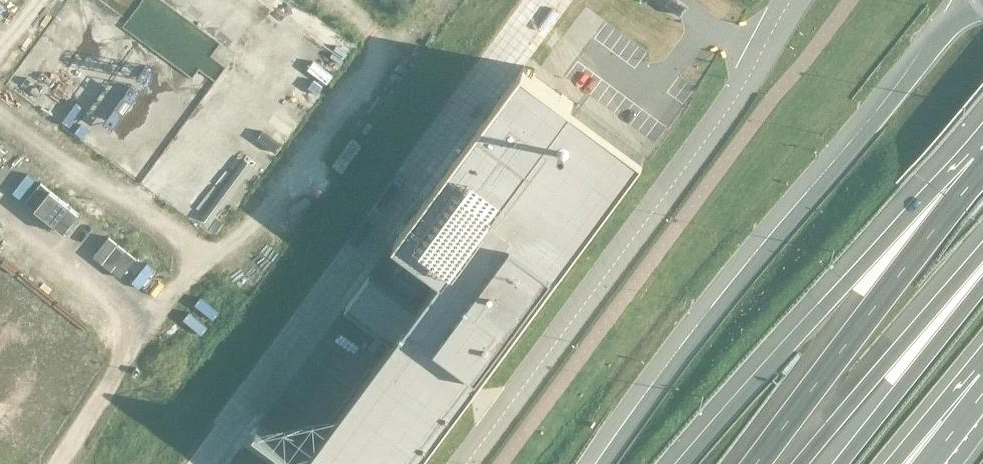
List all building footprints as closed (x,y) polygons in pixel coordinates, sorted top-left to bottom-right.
[(8,84),(213,239),(358,47),(295,0),(70,0),(8,84)] [(524,65),(396,238),(442,273),(416,309),(369,274),(347,304),(392,338),(304,455),(260,422),(257,426),(309,463),(416,463),(466,397),(464,396),(469,390),(474,383),(476,384),(646,156),(524,65)] [(79,212),(42,183),(27,201),(64,231),(79,212)] [(144,260),(112,235),(97,254),(129,279),(144,260)]
